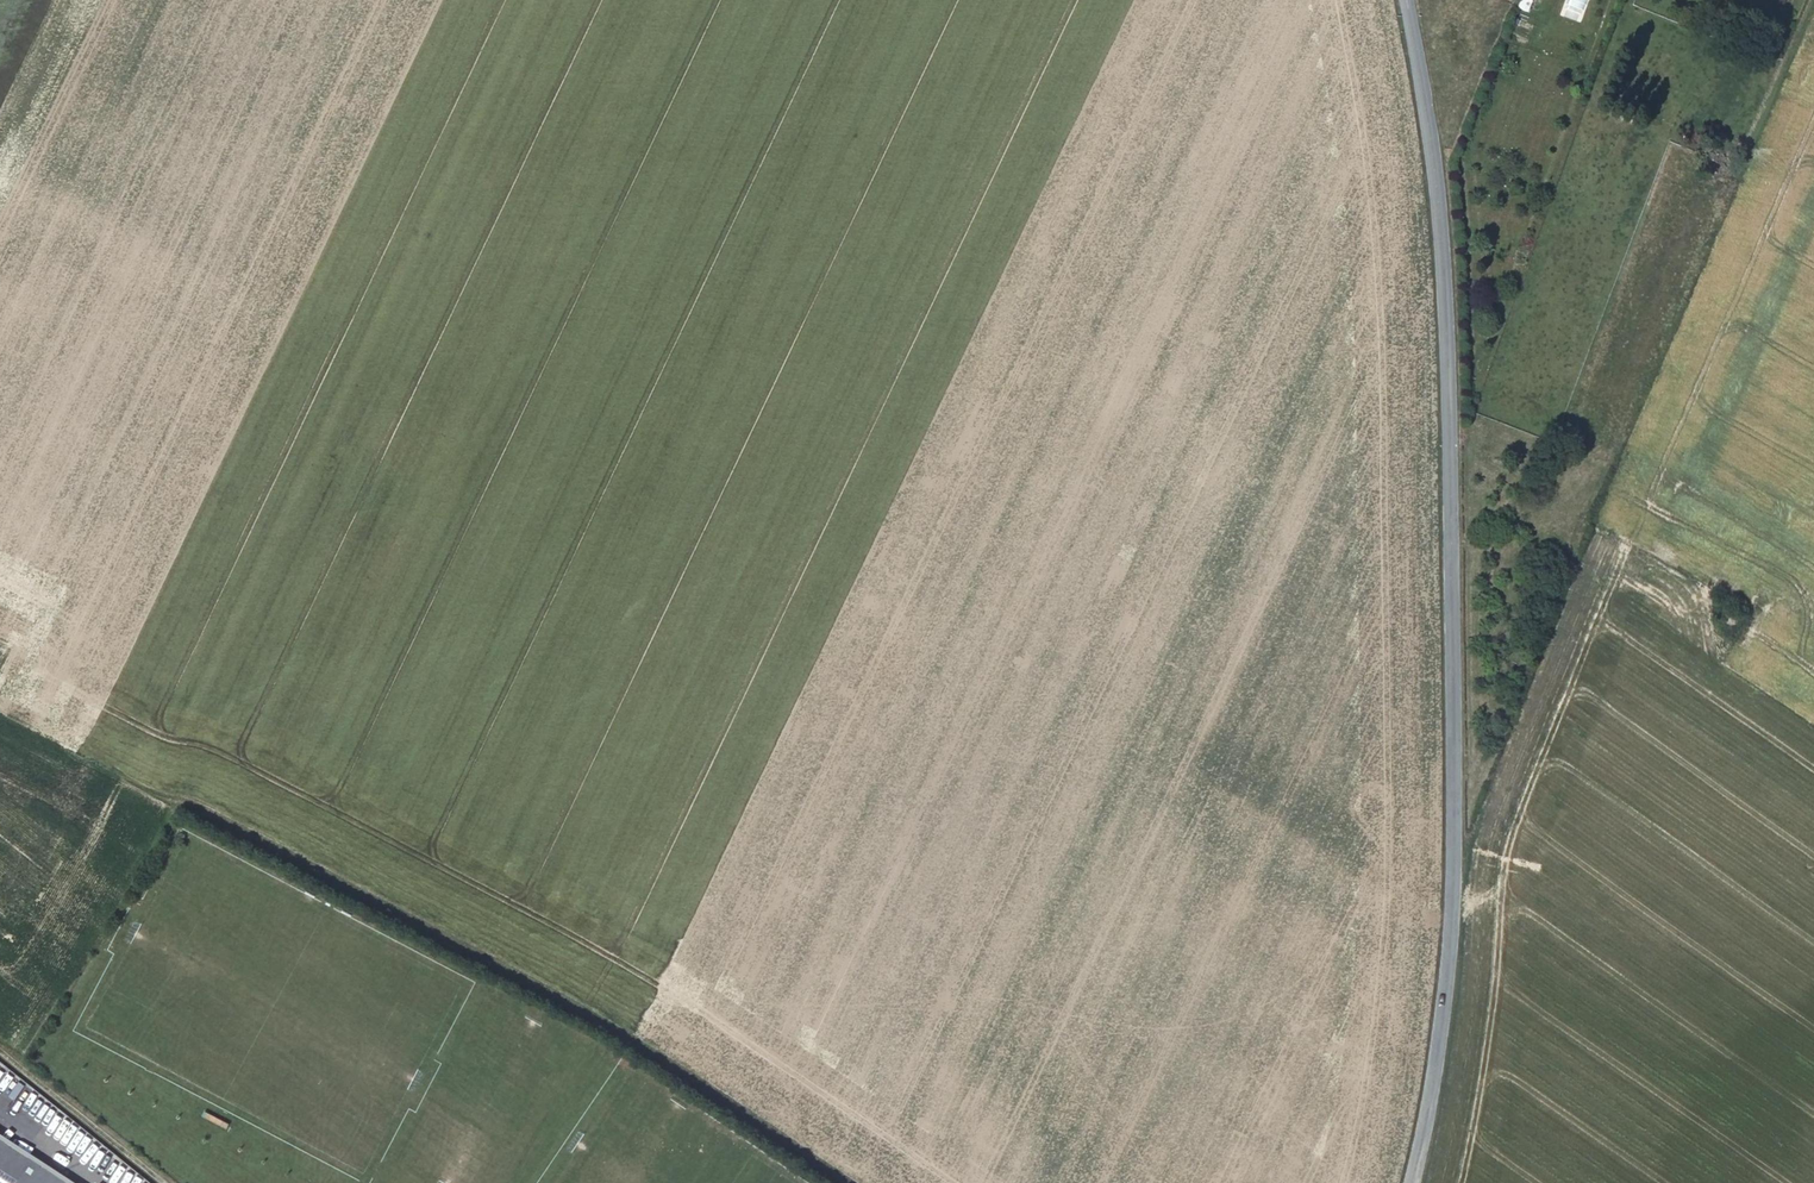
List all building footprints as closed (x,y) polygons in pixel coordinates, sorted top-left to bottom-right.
[(1721,141),(1704,134),(1700,143),(1717,150),(1721,141)] [(1557,599),(1559,584),(1548,583),(1546,598),(1557,599)] [(227,1126),(202,1113),(201,1117),(224,1130),(227,1126)] [(0,1138),(0,1182),(69,1182),(0,1138)]
